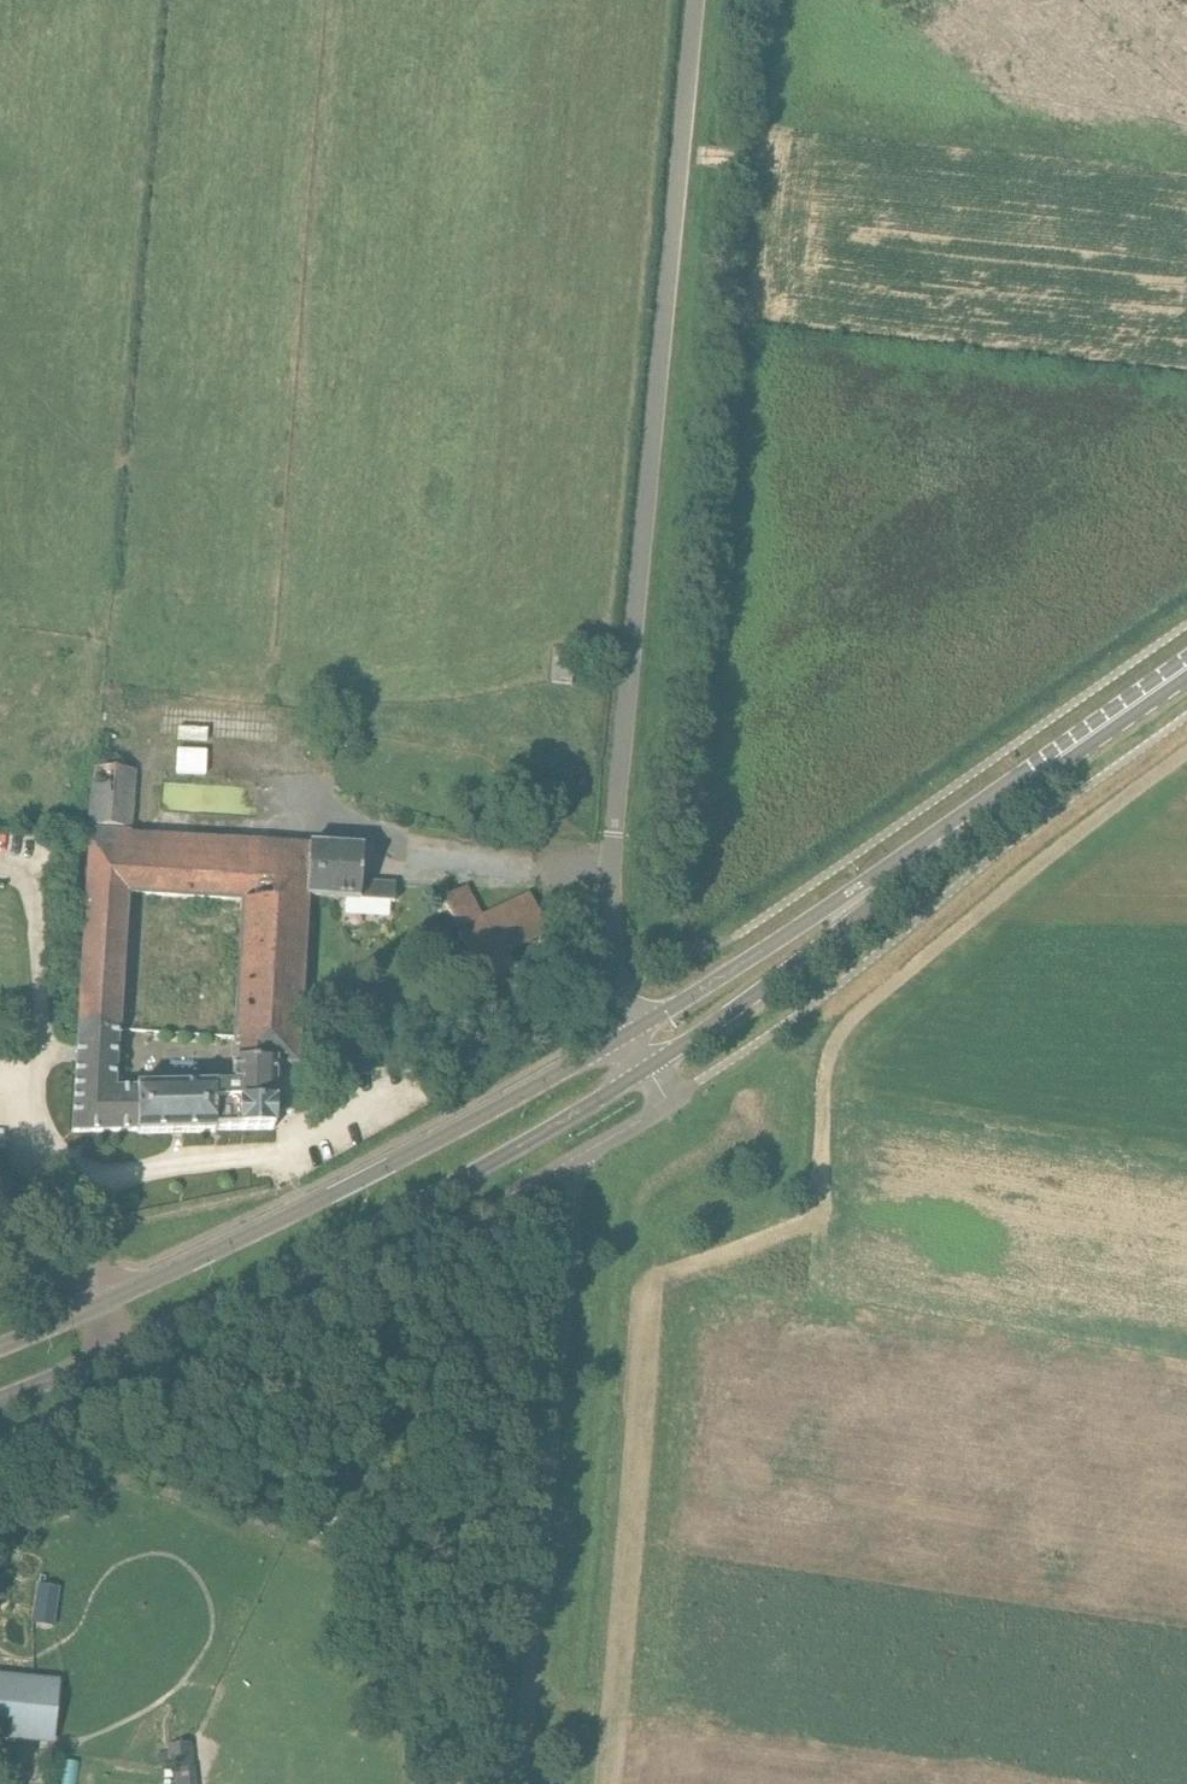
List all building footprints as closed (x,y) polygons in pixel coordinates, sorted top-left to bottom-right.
[(578,656),(556,653),(552,684),(574,686),(578,656)] [(87,828),(132,830),(136,772),(93,769),(87,828)] [(298,1067),(299,1043),(309,847),(92,833),(78,1027),(71,1133),(115,1133),(137,1132),(137,1135),(216,1133),(216,1131),(273,1131),(275,1065),(298,1067)] [(362,850),(309,847),(307,899),(395,904),(396,885),(361,883),(362,850)] [(467,887),(443,899),(495,1011),(569,977),(530,894),(480,917),(467,887)] [(34,1622),(56,1626),(62,1586),(40,1583),(34,1622)] [(47,1739),(53,1686),(0,1680),(0,1734),(47,1739)] [(172,1745),(176,1783),(198,1783),(194,1742),(172,1745)]
